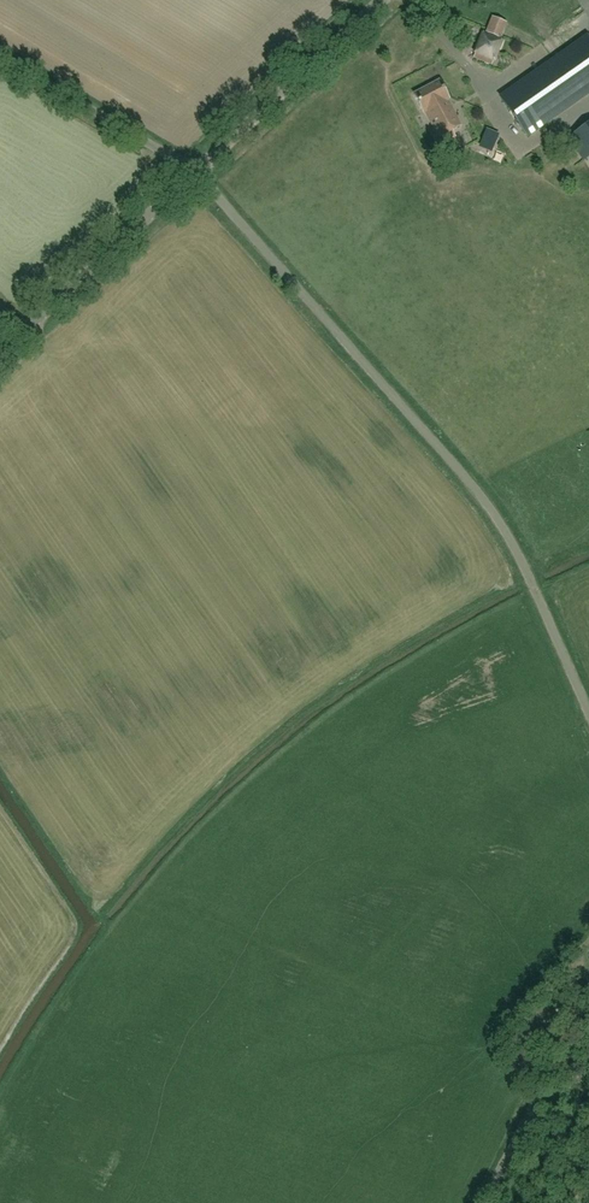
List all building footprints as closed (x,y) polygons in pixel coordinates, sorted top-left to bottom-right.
[(483,35),(476,53),(494,61),(501,42),(499,42),(506,24),(493,18),(485,36),(483,35)] [(526,135),(588,91),(588,40),(588,39),(501,100),(526,135)] [(449,100),(439,81),(413,95),(423,114),(425,113),(431,123),(438,120),(445,134),(442,135),(446,142),(455,138),(451,131),(461,127),(451,109),(450,110),(446,102),(449,100)] [(570,137),(581,153),(588,147),(588,124),(570,137)]
